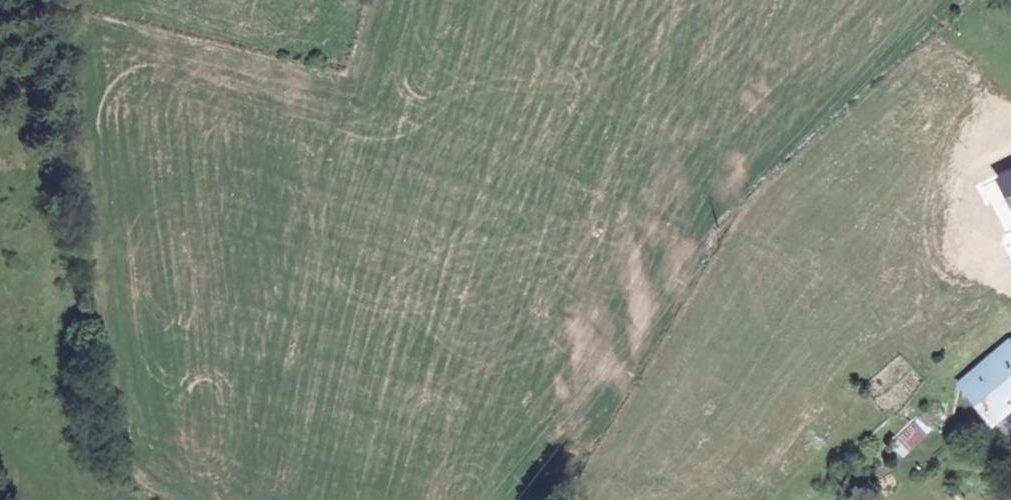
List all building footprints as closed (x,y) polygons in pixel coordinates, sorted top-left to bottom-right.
[(981,184),(1005,233),(1010,230),(1010,169),(981,184)] [(950,388),(981,427),(1010,402),(1010,339),(950,388)] [(863,388),(889,414),(923,382),(897,355),(863,388)] [(903,458),(929,432),(914,417),(888,443),(903,458)]
